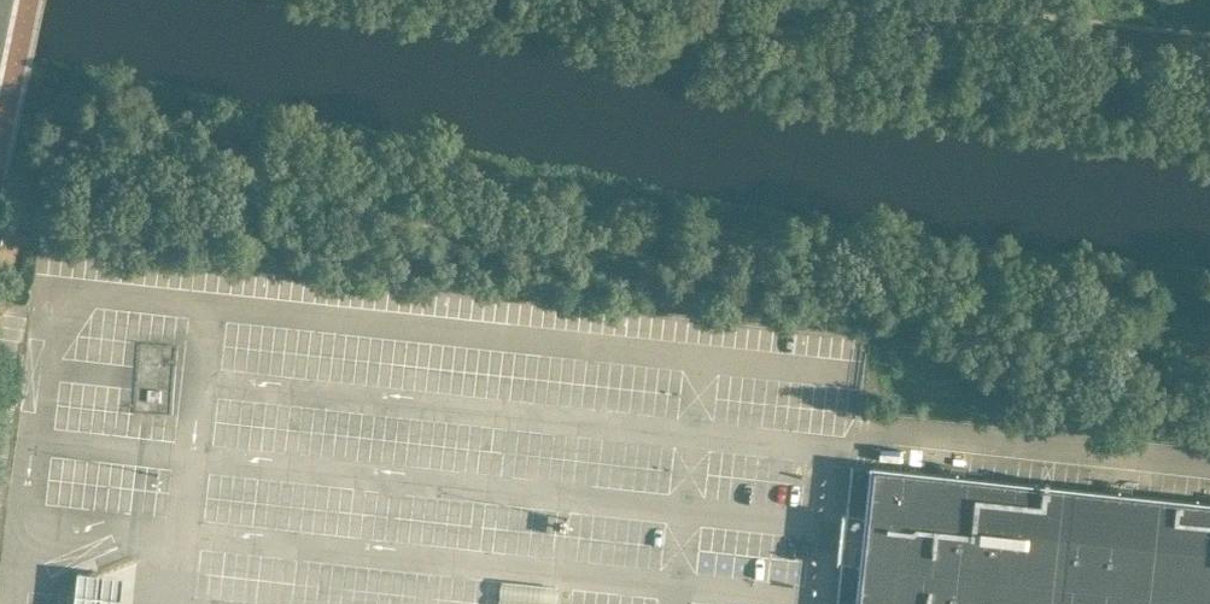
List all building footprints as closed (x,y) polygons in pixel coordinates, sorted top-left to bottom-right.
[(56,191),(59,177),(48,174),(44,188),(56,191)] [(871,466),(870,467),(853,465),(838,603),(1209,603),(1209,502),(871,466)] [(79,567),(75,603),(122,603),(125,572),(79,567)] [(560,585),(502,578),(499,603),(511,603),(512,600),(531,602),(530,603),(557,603),(560,585)]
